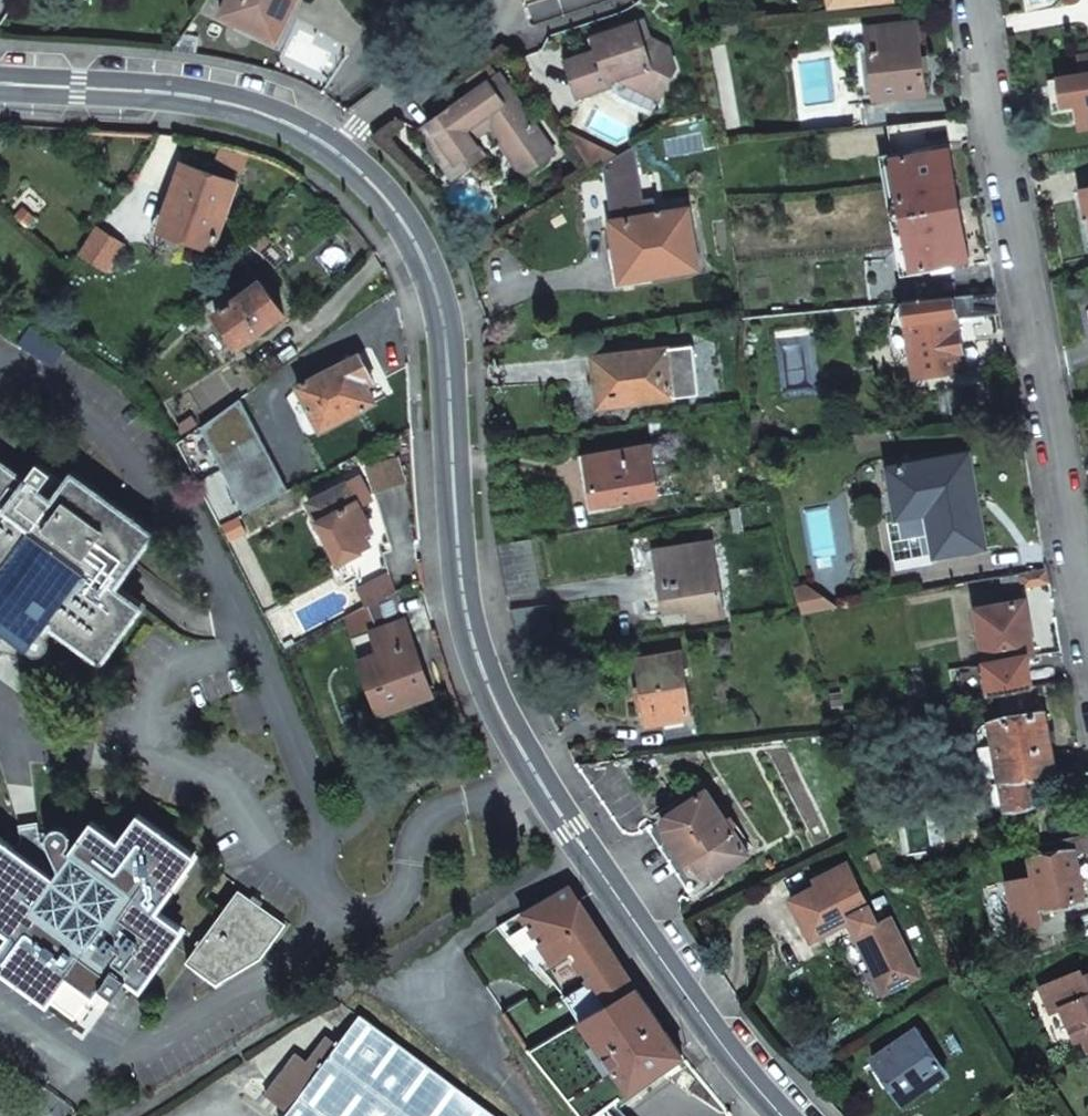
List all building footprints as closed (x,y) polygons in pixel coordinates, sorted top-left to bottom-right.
[(223,15),(278,41),(297,0),(230,0),(223,15)] [(876,52),(879,83),(881,97),(925,92),(917,21),(867,27),(870,53),(876,52)] [(641,84),(638,89),(660,101),(676,70),(670,52),(657,43),(651,45),(645,24),(597,40),(600,51),(568,61),(579,95),(611,86),(609,80),(616,78),(624,75),(641,84)] [(867,85),(879,83),(876,52),(870,53),(863,53),(867,85)] [(1054,114),(1078,110),(1081,126),(1087,125),(1087,52),(1078,54),(1081,75),(1049,81),(1054,114)] [(499,77),(492,67),(469,83),(476,93),(499,77)] [(616,78),(638,89),(641,84),(624,75),(616,78)] [(485,118),(491,128),(525,176),(555,155),(500,76),(499,77),(476,93),(420,132),(446,170),(478,148),(472,141),(466,131),(485,118)] [(472,141),(491,128),(485,118),(466,131),(472,141)] [(948,144),(880,155),(900,276),(969,265),(968,258),(911,268),(892,160),(949,150),(948,144)] [(478,148),(446,170),(453,179),(484,158),(478,148)] [(968,258),(949,150),(892,160),(911,268),(968,258)] [(186,231),(183,239),(215,250),(238,183),(184,165),(164,223),(186,231)] [(626,247),(631,279),(699,268),(689,207),(662,212),(661,209),(657,210),(657,213),(611,220),(615,249),(626,247)] [(161,231),(183,239),(186,231),(164,223),(161,231)] [(621,281),(631,279),(626,247),(615,249),(621,281)] [(241,297),(264,281),(255,268),(232,283),(235,287),(241,297)] [(241,297),(218,313),(241,345),(287,314),(264,281),(241,297)] [(212,303),(218,313),(241,297),(235,287),(212,303)] [(997,291),(905,301),(905,302),(910,344),(913,359),(915,378),(965,372),(958,320),(1001,313),(997,291)] [(618,405),(699,394),(692,344),(593,357),(598,398),(616,396),(618,405)] [(913,359),(910,344),(902,345),(904,360),(913,359)] [(364,379),(371,375),(362,356),(300,386),(322,431),(376,404),(368,388),(364,379)] [(376,384),(371,375),(364,379),(368,388),(376,384)] [(671,441),(586,455),(594,506),(679,492),(671,441)] [(924,514),(932,558),(987,548),(970,451),(885,465),(894,519),(924,514)] [(0,463),(0,621),(3,619),(7,624),(0,652),(20,657),(22,645),(23,644),(24,644),(28,644),(30,649),(34,653),(38,654),(42,655),(43,655),(47,653),(50,651),(52,647),(53,642),(57,642),(60,641),(65,636),(67,634),(105,661),(143,607),(116,587),(155,532),(75,474),(55,501),(41,490),(54,472),(41,462),(30,476),(35,479),(31,484),(1,462),(0,463)] [(374,533),(349,484),(310,504),(339,560),(342,559),(343,562),(360,553),(359,551),(371,545),(367,536),(374,533)] [(902,563),(932,558),(924,514),(894,519),(902,563)] [(532,538),(499,543),(503,572),(508,594),(542,588),(532,538)] [(724,615),(713,542),(656,551),(665,611),(689,608),(691,620),(724,615)] [(391,576),(358,592),(366,608),(396,594),(391,576)] [(366,608),(347,618),(352,638),(407,619),(398,593),(396,594),(366,608)] [(976,608),(985,663),(1027,656),(1022,629),(1030,628),(1025,601),(976,608)] [(407,619),(352,638),(381,713),(434,695),(407,619)] [(638,658),(648,724),(665,721),(668,738),(698,733),(696,715),(691,716),(681,652),(638,658)] [(1027,656),(985,663),(988,681),(990,693),(999,692),(1031,687),(1032,686),(1027,656)] [(990,693),(988,681),(972,684),(973,696),(990,693)] [(1031,687),(999,692),(1001,710),(1034,705),(1031,687)] [(988,720),(989,724),(1000,781),(1004,802),(1005,809),(1036,804),(1031,775),(1055,770),(1044,710),(988,720)] [(1000,781),(989,724),(983,725),(981,726),(980,727),(978,730),(977,732),(977,733),(979,743),(978,750),(978,754),(979,756),(982,760),(985,775),(991,780),(994,798),(1000,802),(1004,802),(1000,781)] [(620,759),(577,765),(622,830),(626,835),(635,834),(643,832),(642,829),(642,827),(643,824),(650,818),(650,817),(650,815),(620,759)] [(690,892),(749,853),(706,788),(647,827),(690,892)] [(77,1020),(104,984),(118,995),(132,976),(143,984),(183,931),(156,910),(196,858),(141,817),(121,844),(95,824),(74,852),(69,847),(71,844),(73,841),(73,837),(72,833),(70,829),(67,827),(63,825),(59,825),(56,826),(53,828),(50,831),(48,836),(48,839),(49,841),(50,844),(44,841),(42,827),(22,830),(23,836),(22,838),(21,841),(15,848),(3,839),(0,843),(0,963),(77,1020)] [(1087,852),(1087,834),(1027,848),(1033,876),(1009,881),(1018,926),(1045,920),(1044,915),(1074,909),(1072,902),(1083,899),(1075,855),(1087,852)] [(825,882),(817,886),(791,899),(812,939),(852,918),(859,931),(856,932),(860,940),(893,922),(889,915),(876,921),(846,862),(821,875),(825,882)] [(813,879),(817,886),(825,882),(821,875),(813,879)] [(568,885),(496,927),(529,970),(547,960),(548,963),(576,947),(580,956),(578,962),(590,983),(620,964),(568,885)] [(241,889),(236,896),(249,904),(253,898),(241,889)] [(249,904),(236,896),(188,962),(218,984),(265,957),(288,923),(253,898),(249,904)] [(919,974),(893,922),(860,940),(886,991),(919,974)] [(636,986),(620,964),(590,983),(566,997),(581,1019),(636,986)] [(1087,1044),(1087,974),(1085,976),(1081,969),(1041,990),(1052,1014),(1062,1009),(1077,1042),(1085,1038),(1087,1044)] [(529,1050),(582,1115),(592,1115),(684,1055),(636,986),(581,1019),(529,1050)] [(528,999),(504,1011),(505,1012),(529,1050),(581,1019),(566,997),(539,1014),(528,999)] [(286,1115),(497,1115),(361,1015),(320,1071),(289,1111),(286,1115)] [(916,1029),(873,1058),(902,1101),(946,1072),(916,1029)] [(267,1094),(289,1111),(320,1071),(296,1053),(267,1094)]
